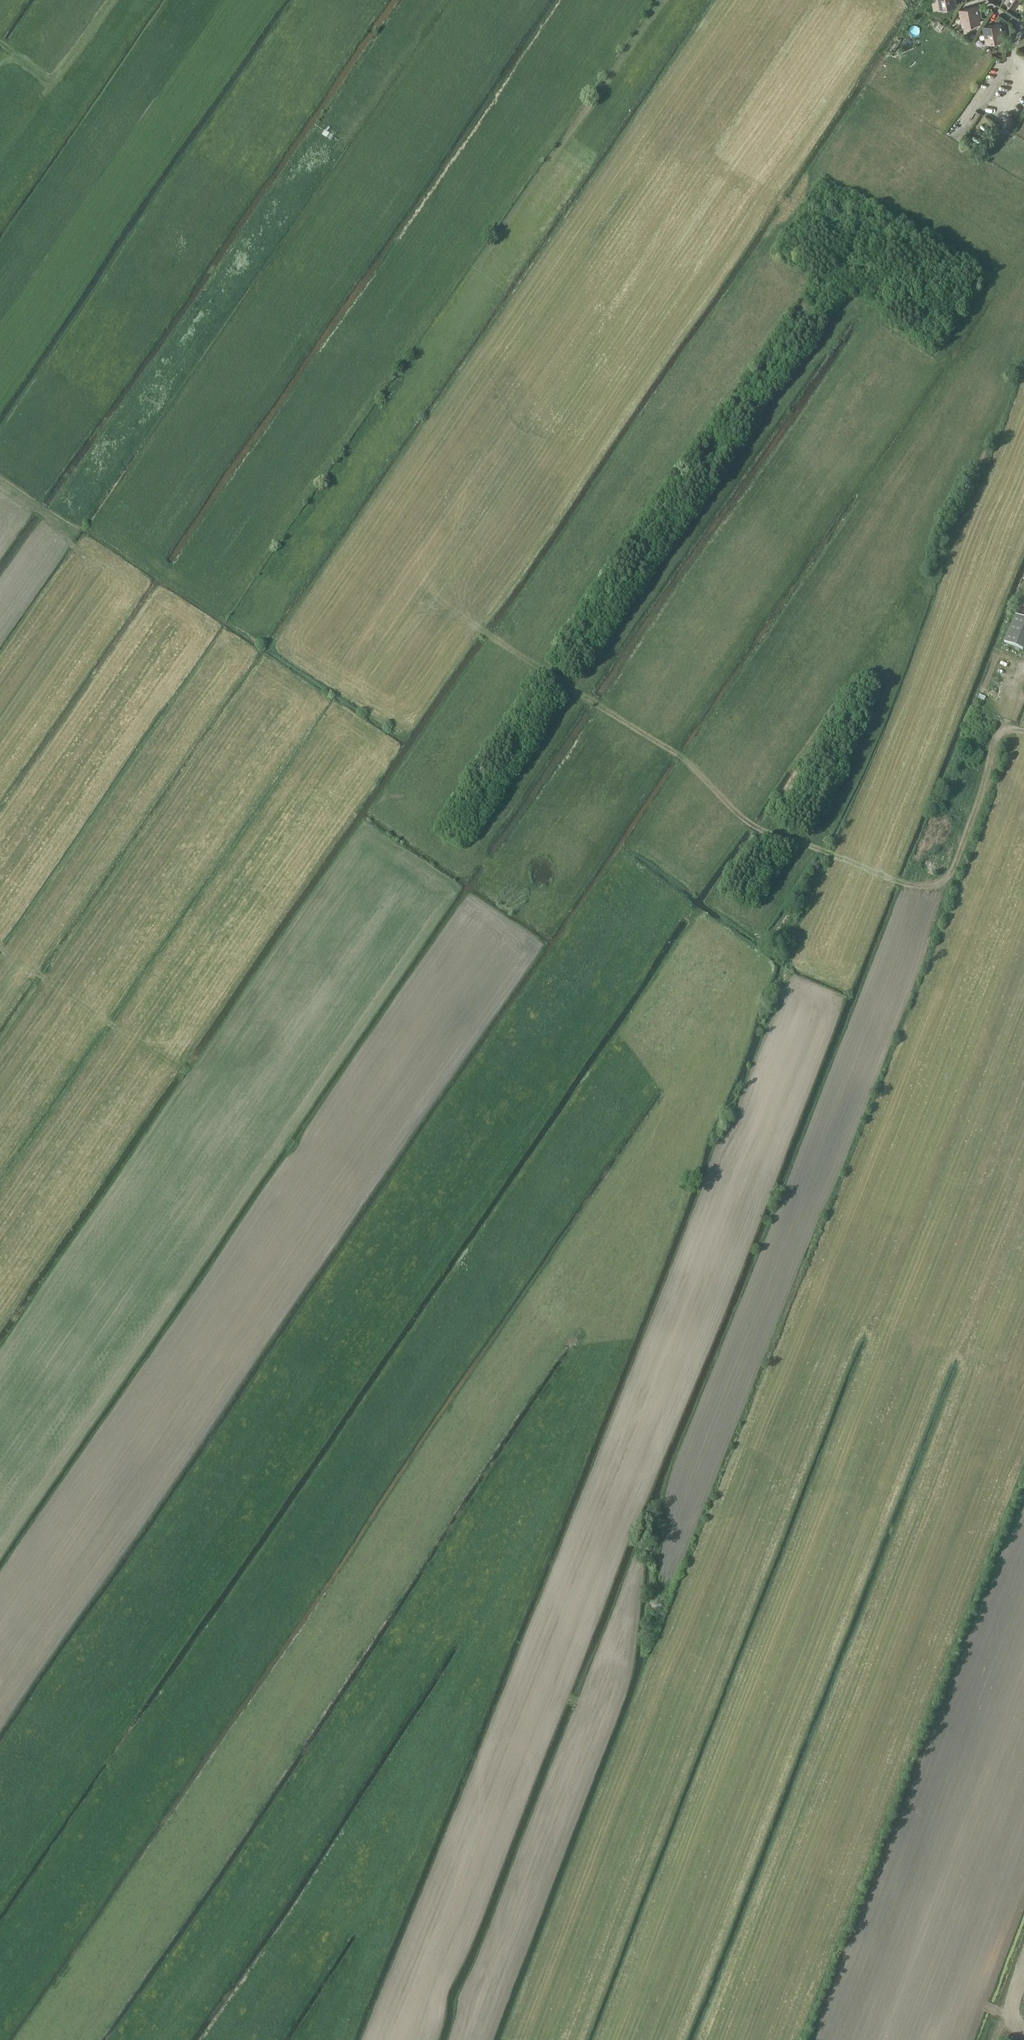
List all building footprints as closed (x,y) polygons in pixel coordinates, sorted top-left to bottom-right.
[(941,9),(950,7),(950,4),(952,3),(951,0),(939,0),(941,9)] [(1017,8),(1022,0),(1006,0),(1005,1),(1017,8)] [(960,10),(961,17),(963,16),(965,26),(974,24),(974,21),(976,20),(975,17),(979,16),(978,6),(960,10)] [(984,26),(985,34),(987,33),(988,43),(998,41),(997,37),(999,37),(999,34),(1003,33),(1001,23),(984,26)] [(1023,651),(1023,650),(1023,618),(1016,615),(1004,643),(1023,651)]
